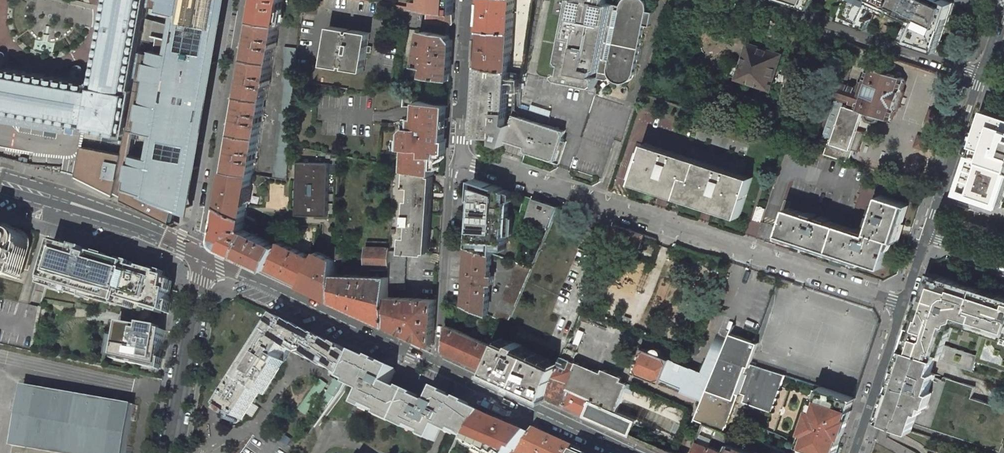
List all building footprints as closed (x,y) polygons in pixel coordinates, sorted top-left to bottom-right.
[(217,61),(223,22),(227,0),(111,0),(110,6),(109,10),(105,33),(96,82),(94,82),(94,84),(89,83),(85,82),(73,80),(6,68),(0,67),(0,109),(0,119),(1,119),(60,130),(62,130),(63,129),(63,128),(65,120),(77,123),(81,123),(87,124),(86,127),(105,130),(115,132),(128,134),(125,150),(124,154),(109,151),(99,149),(83,146),(80,161),(78,177),(117,195),(117,193),(125,196),(125,199),(139,206),(171,222),(176,201),(184,203),(192,165),(199,166),(201,155),(203,142),(207,122),(210,103),(213,82),(217,61)] [(254,20),(279,25),(283,0),(258,0),(254,20)] [(429,10),(431,11),(454,14),(455,2),(455,0),(416,0),(415,8),(429,10)] [(513,30),(515,0),(485,0),(483,29),(513,30)] [(571,1),(567,17),(562,43),(562,45),(555,79),(596,87),(598,77),(613,4),(607,3),(607,0),(571,0),(571,1)] [(598,77),(607,79),(611,77),(611,78),(613,80),(614,81),(616,82),(619,84),(620,84),(623,84),(626,84),(629,83),(632,80),(634,78),(634,77),(645,26),(651,27),(654,12),(647,11),(648,8),(648,5),(647,2),(646,0),(624,0),(623,1),(623,3),(622,6),(613,4),(598,77)] [(839,19),(863,27),(872,7),(875,0),(847,0),(839,19)] [(918,18),(907,41),(937,51),(954,3),(947,0),(879,0),(918,18)] [(431,11),(429,10),(428,20),(445,23),(451,24),(454,22),(454,14),(431,11)] [(273,62),(279,25),(254,20),(248,58),(273,62)] [(349,29),(331,26),(324,65),(343,68),(343,65),(346,66),(346,68),(364,71),(366,59),(368,52),(368,47),(369,45),(371,33),(352,30),(352,32),(349,32),(349,29)] [(483,29),(481,65),(511,70),(513,30),(483,29)] [(441,34),(423,31),(423,32),(422,39),(421,43),(418,61),(417,64),(418,65),(419,65),(427,66),(426,70),(425,76),(450,80),(452,41),(449,36),(441,34)] [(782,54),(750,43),(743,65),(733,62),(729,74),(771,88),(782,54)] [(297,48),(285,47),(284,58),(285,59),(273,177),(287,179),(289,145),(295,80),(296,66),(297,48)] [(248,58),(242,95),(266,99),(273,62),(248,58)] [(511,70),(481,65),(477,135),(497,136),(497,141),(525,151),(556,160),(565,131),(548,125),(510,113),(512,71),(511,71),(511,70)] [(852,68),(846,66),(823,136),(830,138),(825,154),(850,162),(854,150),(859,152),(866,132),(858,130),(863,117),(865,116),(867,120),(874,122),(878,120),(880,116),(891,120),(891,119),(894,118),(896,111),(895,107),(900,90),(903,89),(906,82),(904,79),(904,78),(880,70),(880,68),(878,67),(878,69),(869,66),(865,79),(862,77),(858,88),(846,84),(852,68)] [(941,86),(937,98),(946,101),(950,89),(941,86)] [(260,137),(266,99),(242,95),(235,133),(260,137)] [(418,117),(415,116),(414,126),(409,126),(405,130),(404,136),(400,136),(399,147),(409,147),(408,155),(407,169),(409,169),(432,174),(434,175),(435,157),(440,157),(440,152),(446,153),(447,133),(444,133),(445,117),(448,117),(448,116),(449,105),(419,100),(419,108),(418,117)] [(986,112),(961,189),(958,189),(957,192),(999,206),(1003,193),(1003,118),(986,112)] [(235,133),(229,170),(254,174),(260,137),(235,133)] [(741,173),(646,143),(633,182),(659,191),(671,195),(702,205),(715,209),(740,217),(753,177),(741,173)] [(330,163),(299,162),(296,209),(313,212),(313,216),(327,216),(330,163)] [(432,174),(409,169),(408,186),(413,187),(412,200),(409,200),(407,223),(411,224),(410,237),(404,236),(403,251),(403,252),(406,252),(427,254),(432,174)] [(254,174),(229,170),(223,204),(247,215),(254,174)] [(474,179),(470,246),(492,253),(494,254),(494,249),(494,242),(506,242),(507,242),(510,194),(501,193),(501,187),(482,181),(474,179)] [(907,204),(881,195),(878,203),(875,203),(873,211),(875,212),(874,215),(872,214),(869,223),(871,224),(868,234),(866,233),(867,230),(858,228),(857,230),(830,221),(830,218),(822,215),(821,218),(816,217),(817,214),(808,211),(807,214),(789,208),(780,234),(883,267),(892,240),(895,240),(907,204)] [(550,226),(558,206),(555,205),(555,206),(545,202),(544,205),(540,203),(541,201),(534,199),(527,218),(550,226)] [(244,228),(245,223),(247,215),(223,204),(218,235),(223,247),(238,254),(249,232),(251,233),(252,230),(249,228),(248,230),(244,228)] [(758,206),(754,219),(761,222),(766,208),(758,206)] [(20,280),(30,249),(28,248),(28,240),(27,238),(26,236),(24,234),(20,233),(21,232),(0,226),(0,274),(20,280)] [(260,233),(252,230),(251,233),(249,232),(238,254),(268,268),(280,242),(284,235),(284,232),(281,231),(276,243),(259,235),(260,233)] [(391,241),(367,239),(366,265),(366,270),(374,270),(374,266),(390,267),(391,251),(391,241)] [(315,258),(280,242),(268,268),(302,284),(315,258)] [(494,242),(494,249),(505,250),(506,242),(494,242)] [(79,250),(58,244),(45,287),(62,292),(62,290),(64,285),(77,289),(75,294),(75,295),(87,299),(89,292),(112,299),(110,305),(119,308),(121,301),(133,305),(168,314),(172,290),(168,289),(169,282),(162,280),(163,274),(145,269),(144,271),(131,267),(131,265),(97,255),(96,258),(89,256),(78,253),(79,250)] [(492,253),(470,246),(466,304),(488,314),(490,283),(493,283),(494,276),(490,276),(492,253)] [(315,258),(302,284),(335,300),(336,274),(336,265),(336,260),(316,250),(315,258)] [(404,289),(406,252),(403,252),(403,251),(391,251),(390,267),(390,274),(389,289),(404,289)] [(532,266),(518,262),(494,317),(508,323),(532,266)] [(941,360),(945,349),(952,326),(984,336),(1003,342),(1003,296),(929,271),(928,275),(927,278),(920,300),(904,347),(916,351),(936,358),(941,360)] [(377,276),(336,274),(335,300),(388,324),(389,297),(389,289),(390,274),(387,274),(387,276),(379,276),(379,273),(377,273),(377,276)] [(77,289),(64,285),(62,290),(75,294),(77,289)] [(89,292),(87,299),(110,305),(112,299),(89,292)] [(404,297),(389,297),(388,324),(433,345),(436,299),(404,297)] [(121,301),(119,308),(131,311),(133,305),(121,301)] [(288,323),(279,317),(222,407),(242,420),(260,393),(263,395),(284,362),(281,360),(288,348),(297,354),(298,353),(307,358),(308,357),(317,363),(317,362),(331,370),(332,368),(346,377),(356,357),(347,351),(348,350),(340,345),(339,346),(293,323),(290,327),(287,324),(288,323)] [(165,332),(121,324),(118,339),(115,357),(114,361),(158,371),(165,332)] [(498,347),(446,325),(445,350),(488,370),(498,347)] [(717,334),(702,371),(671,358),(664,355),(665,352),(662,351),(660,349),(659,348),(656,348),(652,347),(650,350),(644,347),(634,371),(661,382),(663,379),(699,393),(706,396),(700,408),(698,414),(696,419),(705,423),(725,431),(742,391),(747,392),(743,402),(772,413),(785,375),(750,364),(758,343),(754,341),(729,332),(727,338),(717,334)] [(984,336),(977,360),(1003,369),(1003,342),(984,336)] [(110,356),(115,357),(118,339),(113,338),(110,356)] [(513,346),(501,340),(498,347),(488,370),(546,397),(555,376),(559,367),(520,349),(522,345),(515,342),(513,346)] [(578,352),(567,347),(559,367),(555,376),(546,397),(561,404),(586,414),(631,433),(636,420),(617,412),(629,384),(621,380),(622,377),(604,370),(602,373),(574,361),(578,352)] [(892,424),(910,431),(917,412),(919,405),(923,406),(932,379),(930,378),(936,358),(916,351),(904,347),(886,401),(880,420),(892,424)] [(941,360),(974,371),(977,360),(945,349),(941,360)] [(395,371),(357,353),(356,357),(346,377),(345,380),(352,383),(351,386),(366,393),(359,406),(368,411),(370,408),(383,414),(381,417),(412,431),(414,429),(427,435),(425,437),(435,442),(441,428),(456,435),(457,432),(464,436),(469,439),(487,414),(438,392),(432,405),(389,385),(395,371)] [(629,384),(617,412),(636,420),(676,437),(689,409),(629,384)] [(24,385),(14,446),(15,446),(14,452),(126,452),(135,404),(24,385)] [(846,426),(851,411),(855,398),(845,394),(840,393),(820,386),(816,396),(821,398),(818,405),(816,412),(811,410),(810,415),(805,430),(809,432),(804,446),(824,452),(825,452),(826,452),(829,452),(837,452),(840,445),(838,442),(840,435),(843,436),(846,426)] [(490,452),(494,452),(495,452),(514,452),(515,451),(519,452),(532,434),(487,414),(469,439),(469,441),(482,450),(483,448),(490,452)] [(705,423),(695,452),(728,452),(710,446),(713,439),(716,440),(731,446),(732,442),(735,435),(725,431),(705,423)] [(535,429),(532,434),(519,452),(515,451),(514,452),(577,452),(580,449),(535,429)] [(790,440),(787,451),(762,441),(761,443),(757,452),(824,452),(804,446),(790,440)] [(732,442),(731,446),(728,452),(757,452),(732,442)]
